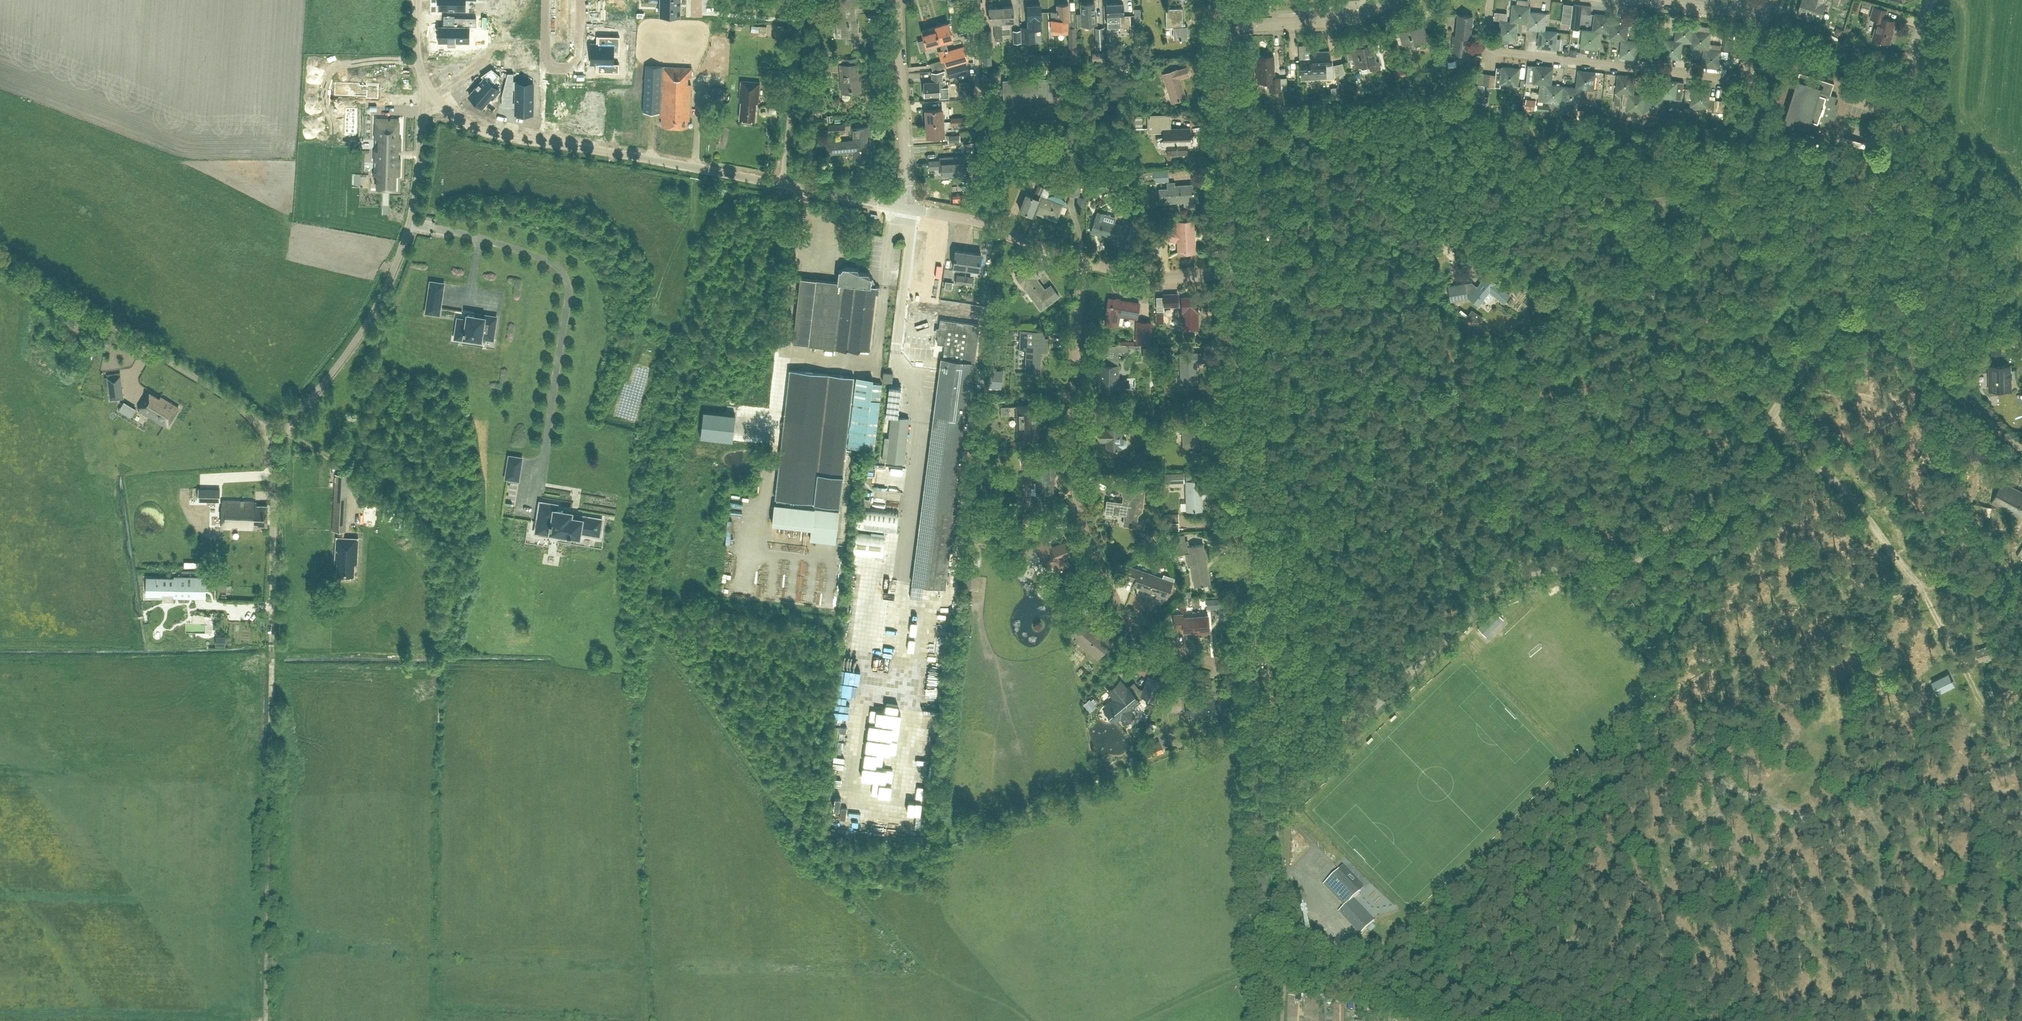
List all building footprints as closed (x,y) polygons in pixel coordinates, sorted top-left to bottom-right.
[(440,8),(465,8),(465,0),(440,0),(440,8)] [(841,27),(841,35),(847,35),(847,41),(861,40),(861,30),(859,30),(858,22),(856,22),(855,5),(858,5),(858,0),(836,0),(837,27),(841,27)] [(1807,14),(1820,19),(1826,3),(1824,2),(1825,0),(1802,0),(1798,11),(1800,12),(1798,16),(1806,18),(1807,14)] [(1857,10),(1859,2),(1854,0),(1851,8),(1857,10)] [(659,1),(658,12),(679,13),(680,2),(659,1)] [(1124,15),(1123,1),(1106,2),(1107,25),(1120,24),(1121,31),(1130,31),(1130,15),(1124,15)] [(1572,13),(1573,2),(1564,1),(1563,12),(1572,13)] [(1092,2),(1080,2),(1081,12),(1077,12),(1077,24),(1097,23),(1096,11),(1093,11),(1092,2)] [(1040,26),(1040,17),(1040,3),(1027,4),(1027,17),(1028,17),(1029,41),(1034,41),(1034,26),(1040,26)] [(1065,27),(1068,27),(1069,49),(1071,49),(1071,56),(1071,58),(1077,58),(1077,49),(1076,26),(1069,27),(1068,18),(1069,18),(1069,3),(1057,3),(1057,10),(1051,11),(1052,27),(1065,26),(1065,27)] [(1573,4),(1572,11),(1582,12),(1582,4),(1573,3),(1573,4)] [(1529,24),(1530,11),(1531,6),(1513,4),(1511,21),(1519,22),(1518,23),(1528,24),(1529,24)] [(1001,6),(1002,21),(1014,20),(1013,5),(1001,6)] [(1002,21),(1001,6),(989,7),(990,21),(994,21),(995,39),(1003,39),(1003,37),(1002,29),(1002,21)] [(1182,25),(1181,6),(1164,7),(1165,25),(1173,25),(1173,37),(1187,37),(1186,25),(1182,25)] [(1889,42),(1892,30),(1891,30),(1894,20),(1883,17),(1886,10),(1873,6),(1869,18),(1877,20),(1872,37),(1889,42)] [(1529,24),(1528,24),(1528,29),(1540,30),(1545,30),(1547,13),(1530,11),(1529,24)] [(1470,37),(1472,15),(1456,14),(1454,35),(1452,35),(1450,53),(1461,54),(1462,36),(1470,37)] [(1601,32),(1610,33),(1611,33),(1612,21),(1612,16),(1595,14),(1595,15),(1589,15),(1587,30),(1601,32)] [(438,25),(438,41),(448,41),(448,45),(456,45),(456,41),(462,41),(462,33),(465,33),(465,25),(476,25),(476,17),(454,16),(454,25),(438,25)] [(1622,40),(1627,40),(1630,17),(1623,16),(1622,22),(1612,21),(1611,33),(1610,33),(1610,38),(1622,40)] [(1517,40),(1518,23),(1519,22),(1511,21),(1501,20),(1499,38),(1517,40)] [(948,22),(935,26),(939,41),(941,49),(944,48),(948,47),(945,40),(952,38),(948,22)] [(1693,29),(1694,24),(1676,22),(1674,40),(1682,41),(1691,42),(1693,29)] [(1427,37),(1422,24),(1398,31),(1402,45),(1414,41),(1415,46),(1421,44),(1420,39),(1427,37)] [(1708,49),(1711,26),(1694,24),(1693,29),(1691,42),(1691,47),(1703,49),(1703,48),(1708,49)] [(1028,25),(1020,25),(1021,28),(1021,42),(1029,41),(1028,27),(1028,25)] [(939,41),(935,26),(921,29),(924,38),(917,40),(920,50),(929,48),(928,44),(939,41)] [(1095,47),(1104,47),(1103,26),(1094,27),(1095,47)] [(1540,30),(1538,48),(1556,50),(1558,31),(1557,31),(1557,27),(1551,27),(1550,30),(1545,30),(1540,30)] [(983,46),(992,45),(991,28),(982,29),(983,46)] [(1012,42),(1020,41),(1020,29),(1012,29),(1012,42)] [(1599,49),(1601,32),(1587,30),(1583,29),(1581,47),(1581,48),(1581,52),(1598,54),(1598,49),(1599,49)] [(504,44),(504,32),(490,31),(490,43),(504,44)] [(590,42),(590,52),(613,53),(613,43),(619,44),(619,35),(596,34),(595,42),(590,42)] [(1680,59),(1682,42),(1682,41),(1675,41),(1675,40),(1665,39),(1663,57),(1665,57),(1664,61),(1670,62),(1671,58),(1680,59)] [(1627,40),(1622,40),(1620,57),(1638,59),(1640,41),(1627,40)] [(1367,65),(1367,64),(1369,63),(1370,69),(1380,67),(1378,60),(1376,61),(1372,43),(1354,47),(1354,50),(1345,52),(1347,59),(1354,57),(1356,66),(1360,65),(1361,66),(1363,67),(1366,66),(1367,65)] [(967,59),(963,45),(948,50),(948,47),(944,48),(946,54),(947,59),(944,60),(946,65),(967,59)] [(1704,49),(1704,51),(1702,66),(1720,68),(1722,51),(1709,49),(1704,49)] [(1300,59),(1301,73),(1301,79),(1320,78),(1319,72),(1326,72),(1326,73),(1334,72),(1333,65),(1331,65),(1330,58),(1329,58),(1329,51),(1311,52),(1311,59),(1300,59)] [(613,53),(590,52),(590,63),(595,63),(595,71),(618,71),(619,62),(612,62),(613,53)] [(1049,53),(1041,54),(1041,64),(1049,64),(1049,53)] [(1273,76),(1272,54),(1256,55),(1257,80),(1268,80),(1269,89),(1279,89),(1279,76),(1273,76)] [(839,63),(841,92),(842,92),(843,97),(845,99),(849,98),(851,96),(850,88),(857,88),(857,79),(859,79),(858,63),(857,63),(857,57),(850,57),(843,57),(843,63),(839,63)] [(967,72),(964,61),(946,67),(945,67),(948,78),(967,72)] [(690,75),(691,66),(644,63),(642,110),(659,111),(659,115),(661,115),(661,123),(685,125),(686,118),(688,118),(690,82),(686,82),(686,75),(690,75)] [(704,63),(704,73),(714,73),(713,63),(704,63)] [(1552,85),(1552,84),(1554,67),(1536,65),(1536,66),(1529,65),(1527,82),(1540,83),(1547,84),(1552,85)] [(1394,77),(1405,74),(1403,66),(1392,69),(1394,77)] [(1518,85),(1520,68),(1502,66),(1500,83),(1518,85)] [(476,86),(469,94),(475,99),(475,100),(476,101),(476,100),(481,104),(489,94),(493,97),(499,90),(493,84),(500,75),(491,67),(481,74),(484,77),(480,82),(479,81),(475,85),(476,86)] [(1188,73),(1186,67),(1177,70),(1176,68),(1162,72),(1171,101),(1185,96),(1179,76),(1188,73)] [(1597,72),(1579,70),(1577,87),(1581,87),(1581,88),(1587,88),(1586,99),(1595,99),(1596,89),(1595,88),(1597,72)] [(944,74),(944,71),(931,72),(932,81),(923,81),(924,88),(923,88),(923,94),(926,95),(926,96),(932,96),(932,94),(940,94),(940,97),(948,96),(948,88),(946,88),(946,80),(943,80),(943,75),(944,74)] [(1835,119),(1837,110),(1833,109),(1838,95),(1831,93),(1834,82),(1800,71),(1785,120),(1809,127),(1810,125),(1820,129),(1822,124),(1828,126),(1831,117),(1835,119)] [(513,95),(513,72),(507,72),(505,79),(501,95),(513,95)] [(1629,93),(1634,93),(1635,76),(1618,74),(1616,92),(1615,98),(1621,98),(1622,93),(1629,94),(1629,93)] [(998,93),(1004,93),(1004,100),(1056,98),(1056,94),(1061,94),(1064,92),(1066,88),(1066,83),(1064,80),(1061,78),(1058,78),(1055,78),(1055,77),(1003,79),(1004,87),(997,87),(998,93)] [(757,101),(759,80),(740,79),(738,99),(740,99),(739,117),(754,119),(755,101),(757,101)] [(1660,79),(1658,96),(1664,97),(1664,98),(1682,100),(1684,82),(1660,79)] [(516,82),(516,111),(532,111),(533,82),(516,82)] [(336,98),(380,99),(380,87),(369,86),(359,86),(348,86),(348,84),(337,83),(336,98)] [(968,83),(960,83),(961,95),(969,95),(968,83)] [(1563,103),(1565,85),(1552,84),(1552,85),(1547,84),(1540,83),(1538,100),(1545,101),(1563,103)] [(1483,96),(1484,85),(1477,84),(1475,101),(1487,103),(1487,97),(1483,96)] [(1581,87),(1577,87),(1565,85),(1563,103),(1580,105),(1581,103),(1586,104),(1586,99),(1587,88),(1581,88),(1581,87)] [(595,123),(625,123),(625,87),(590,87),(589,120),(595,120),(595,123)] [(1331,87),(1332,99),(1339,98),(1339,87),(1331,87)] [(712,106),(721,106),(722,88),(713,88),(712,106)] [(1713,111),(1719,112),(1721,100),(1715,99),(1709,99),(1710,90),(1692,88),(1690,105),(1709,108),(1708,110),(1713,111)] [(1644,112),(1646,95),(1634,93),(1629,93),(1629,94),(1627,110),(1644,112)] [(1526,94),(1526,98),(1525,104),(1536,105),(1537,95),(1526,94)] [(1658,96),(1646,95),(1644,112),(1662,114),(1666,115),(1667,105),(1663,104),(1664,98),(1664,97),(1658,96)] [(403,100),(397,98),(395,104),(400,107),(403,100)] [(925,109),(926,122),(943,121),(942,108),(925,109)] [(1669,123),(1679,124),(1680,114),(1670,113),(1669,123)] [(1191,138),(1190,137),(1190,127),(1170,127),(1170,114),(1148,114),(1148,132),(1162,131),(1162,138),(1162,139),(1161,139),(1161,140),(1161,141),(1161,142),(1162,143),(1163,143),(1166,143),(1167,154),(1188,153),(1187,143),(1190,142),(1191,142),(1192,142),(1192,141),(1193,140),(1192,139),(1192,138),(1191,138)] [(1126,115),(1126,128),(1143,128),(1143,115),(1126,115)] [(395,188),(396,174),(399,174),(400,157),(397,157),(398,150),(400,150),(401,137),(398,137),(399,118),(390,118),(390,120),(388,120),(388,118),(376,117),(376,126),(375,126),(375,137),(375,149),(374,160),(374,170),(374,174),(377,174),(382,174),(382,187),(395,188)] [(943,121),(926,122),(927,136),(944,135),(943,121)] [(827,132),(839,131),(845,131),(844,122),(837,122),(827,123),(827,132)] [(867,160),(865,134),(867,134),(867,126),(852,127),(853,140),(839,141),(839,137),(821,138),(822,147),(825,147),(826,153),(833,152),(833,151),(853,149),(854,161),(867,160)] [(964,142),(964,154),(972,153),(971,142),(964,142)] [(964,173),(963,155),(949,156),(949,159),(928,161),(928,168),(939,167),(940,175),(964,173)] [(1028,176),(1034,178),(1038,167),(1032,165),(1028,176)] [(1145,180),(1154,180),(1154,182),(1168,181),(1168,168),(1153,169),(1153,171),(1136,172),(1136,176),(1144,175),(1145,180)] [(1078,196),(1081,181),(1072,179),(1069,194),(1078,196)] [(1639,197),(1639,188),(1644,188),(1644,180),(1633,180),(1633,189),(1634,189),(1634,197),(1639,197)] [(1160,202),(1185,200),(1185,205),(1188,208),(1195,207),(1198,204),(1197,197),(1194,194),(1192,194),(1192,184),(1174,185),(1174,181),(1167,182),(1168,188),(1159,188),(1160,202)] [(1040,192),(1043,185),(1038,183),(1035,190),(1040,192)] [(1048,195),(1047,194),(1050,188),(1043,185),(1040,192),(1038,198),(1037,198),(1038,198),(1033,210),(1032,213),(1033,210),(1055,219),(1062,203),(1065,205),(1065,203),(1064,202),(1064,201),(1063,200),(1063,199),(1062,198),(1061,197),(1060,196),(1059,196),(1058,195),(1057,195),(1055,194),(1054,194),(1053,194),(1052,194),(1050,194),(1048,195)] [(1124,199),(1128,199),(1131,199),(1132,189),(1125,189),(1124,199)] [(1129,201),(1125,216),(1138,220),(1136,209),(1136,193),(1135,190),(1133,190),(1134,202),(1129,201)] [(1037,198),(1038,198),(1025,192),(1018,208),(1032,213),(1033,210),(1038,198),(1037,198)] [(1095,217),(1093,224),(1091,231),(1118,239),(1120,230),(1127,232),(1130,222),(1123,220),(1122,225),(1102,219),(1104,213),(1098,211),(1096,217),(1095,217)] [(1164,227),(1164,228),(1163,238),(1170,239),(1170,235),(1177,235),(1178,252),(1195,251),(1194,220),(1177,221),(1177,229),(1171,230),(1171,228),(1164,227)] [(1159,263),(1169,264),(1170,245),(1160,245),(1159,263)] [(966,268),(968,251),(955,249),(953,266),(966,268)] [(979,270),(981,253),(968,251),(966,268),(979,270)] [(1020,281),(1040,308),(1058,295),(1050,284),(1044,288),(1036,277),(1038,275),(1035,270),(1031,264),(1015,275),(1020,281)] [(838,269),(838,275),(837,281),(799,277),(792,342),(868,351),(874,294),(878,294),(879,286),(873,286),(871,281),(871,276),(870,276),(868,273),(859,271),(857,268),(843,266),(840,269),(838,269)] [(964,275),(956,273),(954,282),(963,284),(964,275)] [(1471,281),(1464,282),(1464,281),(1447,284),(1450,300),(1467,297),(1467,296),(1469,296),(1478,303),(1482,297),(1486,301),(1489,301),(1494,294),(1502,301),(1509,293),(1485,274),(1476,285),(1471,281)] [(964,275),(963,284),(971,285),(973,276),(964,275)] [(424,312),(428,312),(428,310),(434,311),(434,313),(437,314),(442,283),(429,281),(424,312)] [(1163,304),(1177,304),(1177,293),(1163,293),(1163,304)] [(1181,328),(1197,328),(1196,296),(1181,296),(1181,328)] [(1109,298),(1106,314),(1104,324),(1119,326),(1121,314),(1136,317),(1139,303),(1109,298)] [(454,331),(463,332),(462,336),(479,339),(479,337),(491,339),(493,326),(481,324),(482,317),(466,314),(465,319),(456,318),(454,331)] [(941,357),(933,418),(929,442),(912,584),(946,588),(955,513),(951,513),(971,362),(973,362),(978,324),(939,319),(936,342),(944,344),(943,357),(941,357)] [(1135,343),(1151,343),(1152,320),(1136,320),(1135,343)] [(2001,344),(2009,344),(2009,341),(2009,330),(2006,330),(2001,330),(2001,344)] [(1019,349),(1026,349),(1025,372),(1039,373),(1040,351),(1047,351),(1048,338),(1044,337),(1044,332),(1020,331),(1019,349)] [(928,338),(926,345),(933,347),(935,340),(928,338)] [(1158,346),(1158,353),(1161,352),(1162,359),(1171,358),(1171,345),(1158,346)] [(1143,358),(1155,358),(1155,348),(1143,348),(1143,358)] [(1106,358),(1118,358),(1118,350),(1105,350),(1106,358)] [(1194,352),(1194,351),(1179,352),(1180,382),(1196,381),(1195,360),(1204,359),(1204,351),(1194,352)] [(1099,389),(1113,389),(1129,389),(1129,379),(1118,379),(1118,364),(1099,364),(1099,389)] [(2010,388),(2009,365),(1989,365),(1989,379),(1992,379),(1993,388),(2010,388)] [(838,504),(853,375),(789,368),(774,497),(838,504)] [(995,378),(996,368),(990,368),(988,386),(1001,387),(1001,379),(995,378)] [(123,396),(121,371),(107,373),(110,398),(121,397),(123,396)] [(873,449),(881,382),(855,379),(847,446),(873,449)] [(162,402),(147,392),(139,406),(168,424),(179,407),(164,398),(162,402)] [(124,401),(119,410),(130,417),(135,408),(124,401)] [(1036,404),(1036,403),(1015,404),(1017,435),(1037,434),(1036,415),(1050,415),(1049,404),(1036,404)] [(997,413),(1000,413),(1000,414),(1008,414),(1008,405),(1000,405),(1000,407),(997,407),(997,413)] [(735,413),(703,410),(700,436),(732,440),(735,413)] [(893,411),(883,462),(904,466),(914,415),(893,411)] [(1106,440),(1106,447),(1121,447),(1123,447),(1124,446),(1125,446),(1126,445),(1127,444),(1127,442),(1127,441),(1126,440),(1125,439),(1124,438),(1121,437),(1121,428),(1124,428),(1124,413),(1112,414),(1112,427),(1100,427),(1100,440),(1106,440)] [(1186,422),(1186,416),(1173,416),(1174,428),(1182,428),(1183,447),(1197,447),(1196,433),(1198,433),(1197,422),(1186,422)] [(504,478),(507,478),(507,476),(513,477),(513,479),(517,480),(520,457),(507,455),(504,478)] [(1021,465),(1035,464),(1034,456),(1021,457),(1021,465)] [(2021,509),(2021,490),(2004,482),(2011,468),(2003,463),(1993,483),(1999,486),(1991,502),(2018,516),(2021,509)] [(1035,476),(1036,488),(1032,488),(1031,493),(1036,493),(1053,492),(1052,476),(1054,475),(1054,466),(1033,467),(1033,476),(1035,476)] [(876,467),(876,485),(909,485),(909,467),(876,467)] [(1184,471),(1164,471),(1161,472),(1161,479),(1184,479),(1184,471)] [(347,487),(348,473),(334,473),(333,486),(334,486),(333,494),(334,494),(332,529),(338,529),(337,536),(336,536),(334,561),(337,561),(336,573),(353,574),(354,562),(356,562),(358,537),(342,536),(343,530),(344,530),(346,495),(347,495),(347,487)] [(1122,493),(1123,495),(1122,502),(1106,500),(1105,511),(1125,514),(1123,524),(1129,524),(1129,526),(1131,526),(1132,525),(1137,526),(1138,514),(1143,510),(1145,489),(1149,489),(1151,480),(1149,480),(1150,474),(1142,474),(1141,480),(1127,478),(1126,485),(1124,485),(1124,486),(1122,487),(1122,489),(1121,491),(1122,493)] [(1200,480),(1199,479),(1185,479),(1186,509),(1200,508),(1200,487),(1209,487),(1209,479),(1200,480)] [(198,499),(206,500),(207,488),(199,487),(198,499)] [(222,511),(221,526),(253,527),(254,524),(267,525),(268,504),(253,504),(254,500),(222,500),(222,511)] [(732,514),(743,514),(743,500),(732,500),(732,514)] [(569,517),(570,514),(570,512),(554,509),(555,504),(538,502),(535,522),(549,524),(548,531),(558,532),(558,534),(569,536),(569,534),(578,535),(578,531),(598,534),(600,519),(576,515),(575,518),(569,517)] [(1974,502),(1971,521),(1983,523),(1987,505),(1974,502)] [(775,503),(772,524),(812,528),(810,540),(835,543),(840,510),(775,503)] [(855,527),(895,532),(898,511),(858,506),(855,527)] [(1164,529),(1178,528),(1178,520),(1164,520),(1164,529)] [(1016,537),(1020,547),(1024,558),(1034,554),(1037,553),(1039,554),(1043,564),(1045,569),(1050,571),(1055,569),(1067,564),(1064,556),(1070,553),(1065,540),(1051,546),(1047,535),(1046,535),(1042,527),(1044,526),(1043,525),(1043,526),(1016,537)] [(882,555),(885,535),(855,532),(853,551),(882,555)] [(1202,542),(1188,545),(1187,539),(1185,539),(1173,541),(1175,553),(1186,552),(1188,564),(1191,564),(1194,584),(1209,582),(1205,557),(1206,557),(1205,548),(1203,549),(1202,542)] [(863,583),(867,566),(859,564),(855,581),(863,583)] [(1125,576),(1134,579),(1133,584),(1156,593),(1155,595),(1165,599),(1171,583),(1162,580),(1162,577),(1154,574),(1153,576),(1128,567),(1125,576)] [(193,597),(194,575),(174,575),(174,576),(174,577),(153,577),(153,593),(162,594),(162,590),(174,590),(174,594),(174,593),(179,593),(179,594),(178,596),(193,597)] [(214,588),(215,578),(210,578),(210,575),(199,575),(199,587),(206,588),(214,588)] [(822,601),(832,601),(832,590),(823,590),(822,601)] [(1222,599),(1202,599),(1202,608),(1214,607),(1215,619),(1223,619),(1222,599)] [(1187,607),(1180,601),(1176,606),(1182,611),(1187,607)] [(1485,634),(1502,617),(1494,609),(1477,626),(1485,634)] [(1182,615),(1182,612),(1173,613),(1174,627),(1182,627),(1182,631),(1201,629),(1201,627),(1208,627),(1207,614),(1182,615)] [(945,626),(947,617),(935,614),(933,623),(945,626)] [(1072,630),(1077,634),(1074,637),(1097,657),(1111,641),(1096,628),(1094,631),(1086,624),(1089,621),(1083,616),(1072,630)] [(938,656),(941,636),(932,635),(929,655),(938,656)] [(217,636),(217,644),(217,645),(225,645),(225,643),(225,636),(217,636)] [(1989,645),(1976,649),(1979,660),(1984,659),(1984,660),(1999,656),(1995,641),(1988,643),(1989,645)] [(932,668),(932,676),(941,675),(940,668),(932,668)] [(1932,681),(1937,693),(1951,686),(1945,674),(1932,681)] [(1153,700),(1161,681),(1149,676),(1144,689),(1138,687),(1132,692),(1128,687),(1126,688),(1119,680),(1108,689),(1115,697),(1106,704),(1117,717),(1120,715),(1122,717),(1124,717),(1126,717),(1129,714),(1130,712),(1130,710),(1128,708),(1142,697),(1143,695),(1153,700)] [(929,700),(939,700),(939,687),(929,687),(929,700)] [(1214,698),(1196,699),(1186,699),(1186,713),(1214,712),(1214,698)] [(868,719),(864,782),(878,782),(877,787),(890,788),(890,780),(876,780),(877,770),(891,771),(893,734),(881,733),(882,720),(868,719)] [(836,730),(834,740),(844,743),(847,732),(836,730)] [(1141,746),(1143,752),(1145,757),(1163,751),(1159,740),(1141,746)] [(831,753),(843,755),(845,744),(833,742),(831,753)] [(850,826),(869,828),(869,822),(877,823),(878,810),(853,807),(850,826)] [(1323,885),(1344,907),(1338,913),(1360,936),(1374,923),(1353,900),(1360,893),(1339,870),(1323,885)]
